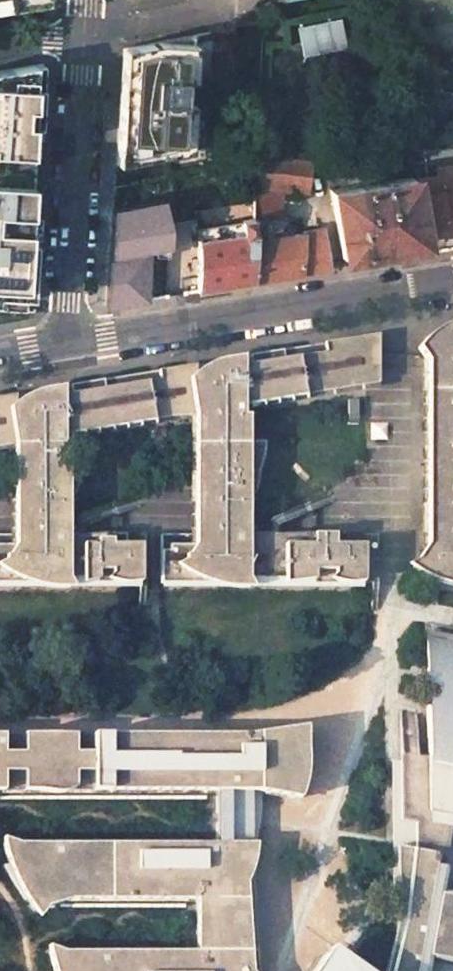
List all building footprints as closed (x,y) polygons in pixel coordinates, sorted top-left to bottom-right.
[(122,47),(115,162),(187,148),(204,144),(205,105),(223,105),(225,28),(192,34),(193,43),(158,41),(122,47)] [(0,69),(0,291),(27,293),(33,189),(25,188),(28,152),(36,152),(41,62),(0,69)] [(423,151),(426,174),(435,172),(436,176),(411,179),(419,228),(441,225),(442,232),(452,230),(452,148),(423,151)] [(36,152),(28,152),(25,188),(33,189),(36,152)] [(314,161),(258,159),(255,217),(252,281),(327,269),(319,229),(303,232),(303,234),(267,239),(264,216),(280,216),(281,187),(287,187),(287,191),(310,193),(314,161)] [(411,176),(331,190),(342,256),(422,243),(419,228),(411,179),(411,176)] [(162,198),(111,208),(110,234),(108,254),(105,309),(148,302),(149,255),(168,256),(168,226),(162,198)] [(255,217),(196,227),(198,240),(197,291),(252,281),(255,217)] [(436,330),(429,336),(423,341),(424,343),(417,349),(421,354),(425,360),(425,549),(419,553),(421,556),(413,563),(411,561),(404,566),(425,578),(425,583),(437,583),(447,586),(452,587),(452,323),(436,330)] [(14,444),(14,524),(14,535),(0,535),(0,582),(144,582),(144,535),(110,535),(110,542),(99,543),(99,535),(66,535),(66,526),(67,507),(71,501),(75,494),(77,486),(78,478),(79,471),(67,470),(68,446),(64,446),(63,436),(193,414),(194,525),(194,535),(161,535),(161,582),(376,583),(377,535),(248,535),(248,526),(248,504),(253,495),(257,487),(259,474),(261,460),(263,449),(264,441),(250,441),(247,441),(247,416),(242,416),(242,406),(372,385),(372,374),(377,377),(377,354),(377,334),(297,348),(96,381),(0,397),(0,446),(14,444)] [(425,646),(426,756),(402,754),(402,818),(418,822),(419,851),(411,849),(394,846),(396,923),(385,970),(452,970),(452,651),(425,646)] [(0,735),(0,791),(217,790),(218,843),(5,844),(10,867),(3,867),(26,902),(35,912),(64,903),(63,900),(195,900),(196,937),(202,938),(203,952),(51,953),(56,970),(256,970),(255,828),(248,829),(247,815),(247,793),(262,793),(299,801),(305,785),(306,768),(304,748),(298,730),(250,735),(0,735)] [(330,949),(314,970),(360,970),(330,949)]
